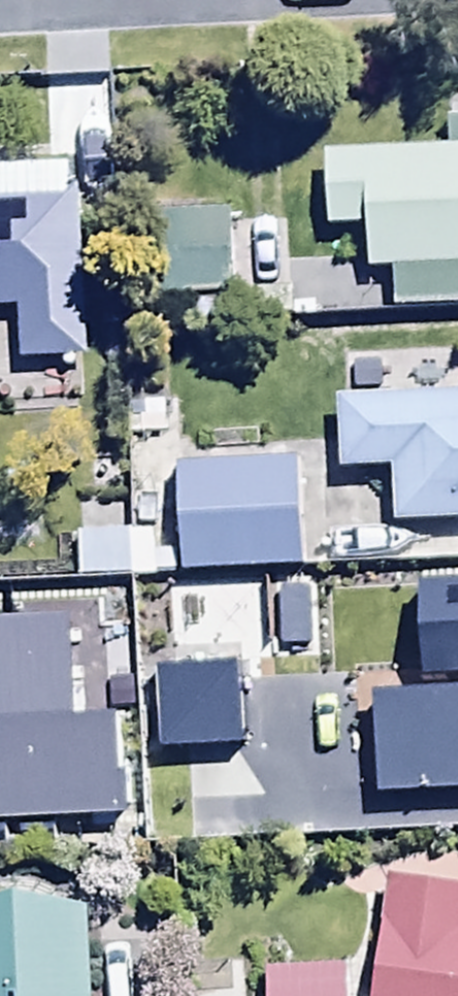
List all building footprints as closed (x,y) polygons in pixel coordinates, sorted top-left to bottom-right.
[(327,164),(328,235),(372,234),(373,283),(393,282),(394,313),(457,311),(457,125),(448,126),(449,162),(327,164)] [(22,320),(23,372),(88,372),(88,176),(0,178),(0,320),(22,320)] [(231,220),(148,224),(152,309),(234,306),(231,220)] [(340,412),(343,484),(397,482),(400,532),(457,529),(457,407),(340,412)] [(185,471),(184,585),(308,583),(306,469),(185,471)] [(156,542),(78,544),(78,586),(156,586),(156,542)] [(376,995),(457,995),(457,895),(393,885),(376,995)] [(91,914),(0,916),(0,995),(93,995),(91,914)] [(267,971),(268,995),(353,995),(352,968),(267,971)]
